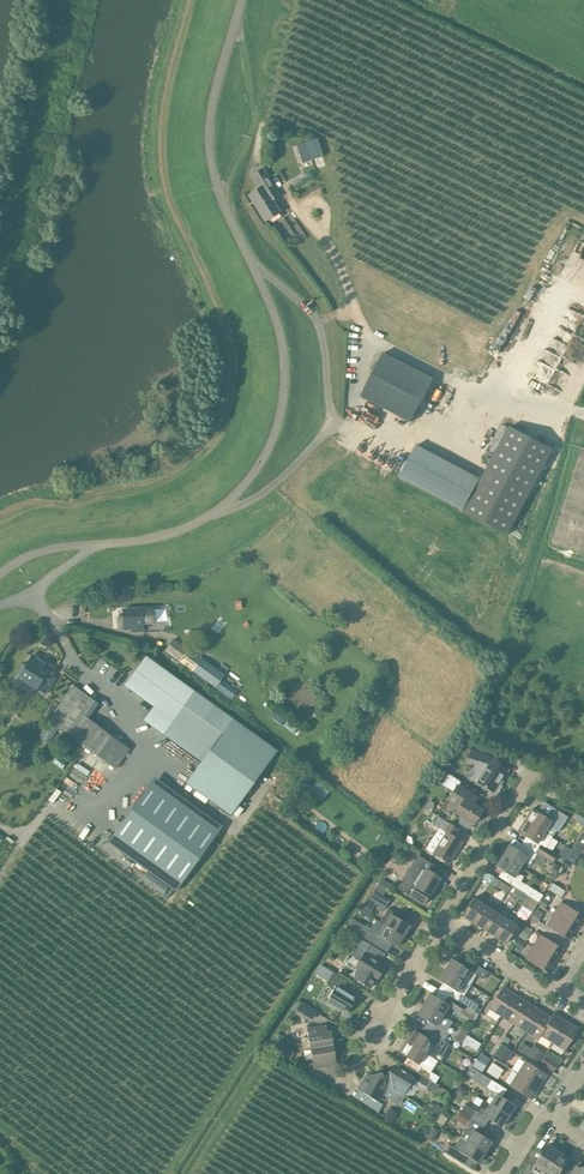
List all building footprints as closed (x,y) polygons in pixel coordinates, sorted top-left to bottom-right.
[(306,142),(297,145),(300,154),(309,151),(306,142)] [(280,196),(263,169),(252,175),(260,187),(248,195),(265,222),(280,212),(272,200),(280,196)] [(313,178),(309,172),(297,179),(301,185),(313,178)] [(434,377),(384,351),(361,394),(411,420),(434,377)] [(553,449),(510,426),(465,512),(508,535),(553,449)] [(399,477),(463,510),(480,478),(417,444),(399,477)] [(582,447),(551,544),(583,554),(583,447),(582,447)] [(133,631),(143,630),(143,623),(154,622),(153,607),(123,610),(124,628),(133,627),(133,631)] [(169,645),(166,651),(179,660),(192,670),(198,662),(193,658),(189,663),(182,657),(187,649),(174,639),(172,641),(169,645)] [(234,718),(145,655),(124,685),(153,706),(143,720),(163,734),(201,762),(187,783),(231,816),(277,752),(234,718)] [(33,656),(27,666),(20,678),(36,688),(46,694),(54,680),(49,677),(54,668),(33,656)] [(217,688),(223,680),(225,676),(201,659),(192,671),(216,689),(217,688)] [(223,680),(217,688),(231,699),(237,690),(223,680)] [(73,685),(47,721),(69,736),(97,756),(115,769),(130,749),(112,736),(87,718),(98,703),(73,685)] [(471,778),(494,792),(497,794),(502,787),(499,785),(508,770),(497,763),(501,754),(471,743),(467,756),(478,760),(475,764),(474,766),(475,771),(474,772),(471,778)] [(456,780),(448,775),(443,783),(451,788),(456,780)] [(305,787),(315,795),(322,787),(312,779),(305,787)] [(471,793),(458,785),(448,800),(459,807),(455,812),(462,817),(459,822),(460,823),(468,829),(469,828),(472,823),(474,824),(482,811),(466,801),(471,793)] [(147,787),(108,842),(176,891),(222,826),(177,794),(170,803),(147,787)] [(532,809),(525,820),(552,837),(556,830),(559,832),(568,817),(554,808),(547,819),(532,809)] [(578,822),(582,824),(583,820),(583,818),(577,813),(576,815),(578,822)] [(448,823),(438,816),(433,824),(443,831),(445,832),(432,853),(449,864),(463,842),(454,837),(459,829),(449,822),(448,823)] [(537,853),(545,858),(552,863),(558,855),(546,847),(552,837),(525,820),(518,831),(540,845),(535,852),(537,853)] [(582,832),(566,859),(574,864),(582,850),(583,848),(583,833),(582,832)] [(537,853),(535,852),(521,843),(517,849),(510,845),(503,856),(521,867),(524,862),(529,866),(537,853)] [(436,866),(418,855),(398,888),(410,895),(409,895),(424,904),(440,878),(432,873),(436,866)] [(542,897),(542,896),(543,895),(520,881),(523,876),(517,873),(521,867),(503,856),(496,867),(514,878),(510,884),(512,885),(523,892),(539,902),(542,897)] [(554,873),(558,867),(553,864),(549,870),(554,873)] [(490,883),(496,886),(500,880),(494,877),(490,883)] [(507,893),(508,890),(510,887),(500,880),(496,886),(507,893)] [(562,897),(567,890),(554,882),(550,889),(562,897)] [(374,890),(382,896),(386,889),(379,885),(378,884),(374,890)] [(514,894),(520,897),(523,892),(512,885),(510,887),(508,890),(514,893),(514,894)] [(382,896),(374,890),(368,900),(384,910),(390,900),(382,896)] [(539,902),(523,892),(520,897),(535,907),(537,904),(538,903),(539,902)] [(539,902),(538,903),(544,907),(548,901),(542,897),(539,902)] [(462,915),(473,923),(484,905),(473,898),(462,915)] [(553,914),(576,928),(583,916),(561,902),(553,914)] [(484,929),(495,912),(484,905),(473,923),(484,929)] [(377,920),(403,937),(410,926),(400,920),(402,917),(388,908),(380,921),(377,920)] [(535,909),(529,919),(536,923),(542,913),(535,909)] [(506,919),(495,912),(484,929),(495,936),(506,919)] [(568,940),(576,928),(553,914),(546,926),(568,940)] [(518,926),(506,919),(495,936),(506,944),(518,926)] [(397,947),(403,937),(377,920),(371,929),(367,926),(360,935),(378,946),(382,938),(397,947)] [(524,926),(518,936),(525,940),(531,931),(524,926)] [(533,946),(556,961),(563,949),(541,934),(533,946)] [(360,971),(355,979),(370,988),(375,980),(376,981),(385,966),(371,957),(376,948),(362,939),(352,955),(360,960),(356,968),(360,971)] [(518,939),(513,945),(520,949),(524,943),(518,939)] [(548,973),(556,961),(533,946),(525,958),(548,973)] [(452,959),(445,969),(464,981),(470,971),(484,979),(489,972),(471,961),(467,968),(452,959)] [(439,989),(465,1005),(474,1011),(477,1007),(478,1005),(463,995),(470,985),(445,969),(439,980),(443,983),(439,989)] [(348,981),(333,972),(325,985),(334,990),(327,1002),(347,1014),(356,998),(342,989),(348,981)] [(501,1016),(515,994),(502,986),(489,1008),(501,1016)] [(465,1005),(439,989),(435,996),(430,993),(424,1004),(442,1015),(448,1006),(460,1013),(465,1005)] [(501,1016),(513,1024),(527,1002),(515,994),(501,1016)] [(317,1012),(300,1002),(296,1009),(312,1020),(317,1012)] [(525,1032),(539,1010),(527,1002),(513,1024),(525,1032)] [(452,1022),(424,1004),(417,1014),(434,1025),(430,1032),(444,1041),(448,1034),(446,1032),(452,1022)] [(551,1017),(539,1010),(525,1032),(538,1040),(551,1017)] [(541,1035),(552,1043),(566,1021),(554,1013),(551,1017),(541,1035)] [(566,1021),(552,1043),(565,1051),(579,1029),(566,1021)] [(311,1048),(333,1044),(331,1031),(327,1032),(326,1026),(308,1029),(309,1036),(301,1037),(303,1049),(311,1048)] [(468,1032),(462,1028),(454,1040),(461,1044),(468,1032)] [(444,1041),(430,1032),(426,1038),(413,1030),(406,1041),(426,1053),(437,1060),(441,1063),(452,1046),(444,1041)] [(467,1035),(462,1043),(469,1047),(474,1040),(467,1035)] [(404,1063),(406,1065),(435,1083),(439,1077),(431,1071),(437,1060),(426,1053),(406,1041),(399,1052),(407,1057),(404,1063)] [(530,1048),(522,1042),(517,1050),(526,1055),(530,1048)] [(333,1044),(311,1048),(314,1068),(336,1064),(336,1059),(339,1059),(337,1044),(333,1044)] [(506,1062),(513,1051),(501,1044),(495,1055),(506,1062)] [(294,1053),(282,1045),(277,1052),(290,1060),(294,1053)] [(533,1046),(527,1056),(537,1062),(543,1052),(533,1046)] [(490,1059),(480,1053),(472,1066),(482,1072),(490,1059)] [(559,1064),(545,1055),(540,1064),(553,1072),(559,1064)] [(517,1073),(539,1087),(547,1074),(525,1061),(517,1073)] [(492,1076),(498,1067),(492,1063),(486,1072),(492,1076)] [(400,1068),(389,1071),(390,1077),(393,1089),(398,1092),(403,1095),(414,1079),(427,1087),(431,1080),(406,1065),(403,1070),(400,1068)] [(466,1074),(487,1087),(492,1079),(471,1066),(466,1074)] [(395,1097),(398,1092),(393,1089),(386,1090),(383,1078),(382,1072),(364,1077),(357,1088),(368,1095),(363,1103),(378,1112),(383,1104),(379,1102),(384,1094),(390,1098),(395,1097)] [(532,1100),(539,1087),(517,1073),(510,1086),(532,1100)] [(492,1090),(489,1095),(494,1099),(490,1104),(508,1116),(515,1105),(502,1097),(492,1090)] [(481,1108),(478,1112),(489,1119),(501,1127),(508,1116),(490,1104),(483,1100),(479,1106),(481,1108)] [(460,1111),(471,1118),(476,1110),(465,1104),(460,1111)] [(435,1105),(430,1112),(436,1116),(441,1109),(435,1105)] [(389,1109),(383,1119),(390,1124),(396,1113),(389,1109)] [(455,1119),(466,1126),(466,1125),(471,1118),(460,1111),(455,1119)] [(465,1130),(460,1137),(485,1152),(492,1141),(480,1134),(469,1127),(466,1131),(465,1130)] [(485,1152),(460,1137),(454,1147),(450,1145),(445,1152),(462,1163),(466,1156),(478,1163),(485,1152)] [(559,1151),(549,1144),(535,1166),(528,1162),(520,1173),(530,1173),(532,1172),(535,1173),(545,1173),(559,1151)] [(565,1166),(570,1158),(559,1151),(545,1173),(560,1173),(565,1166)]
